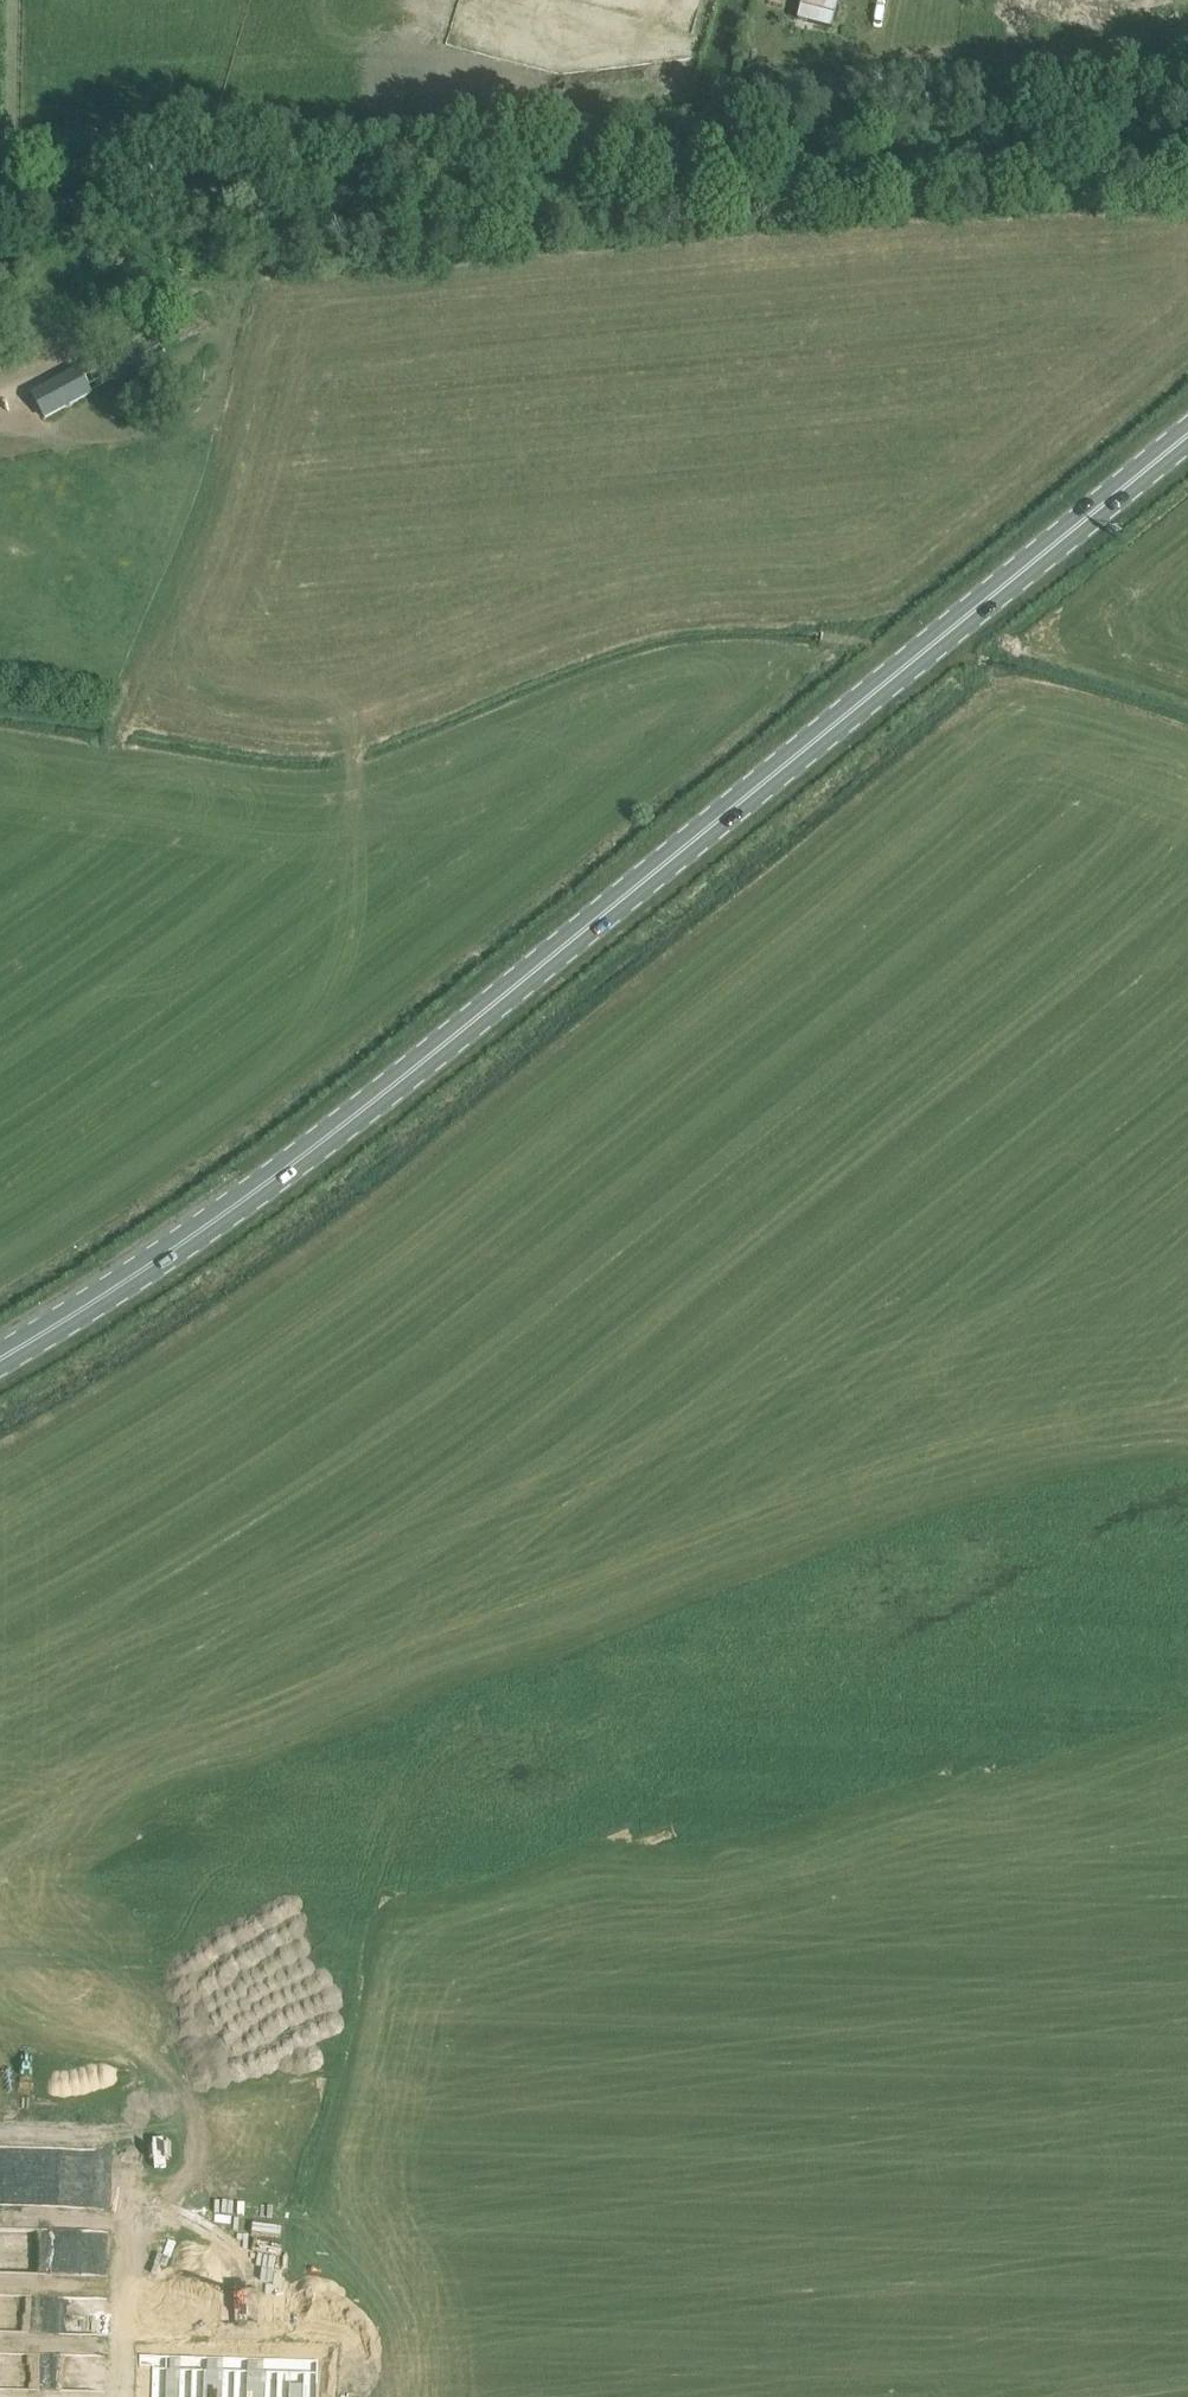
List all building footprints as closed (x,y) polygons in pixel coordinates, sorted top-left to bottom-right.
[(798,19),(831,27),(837,5),(838,0),(803,0),(798,19)] [(78,368),(31,394),(45,419),(92,394),(78,368)]
